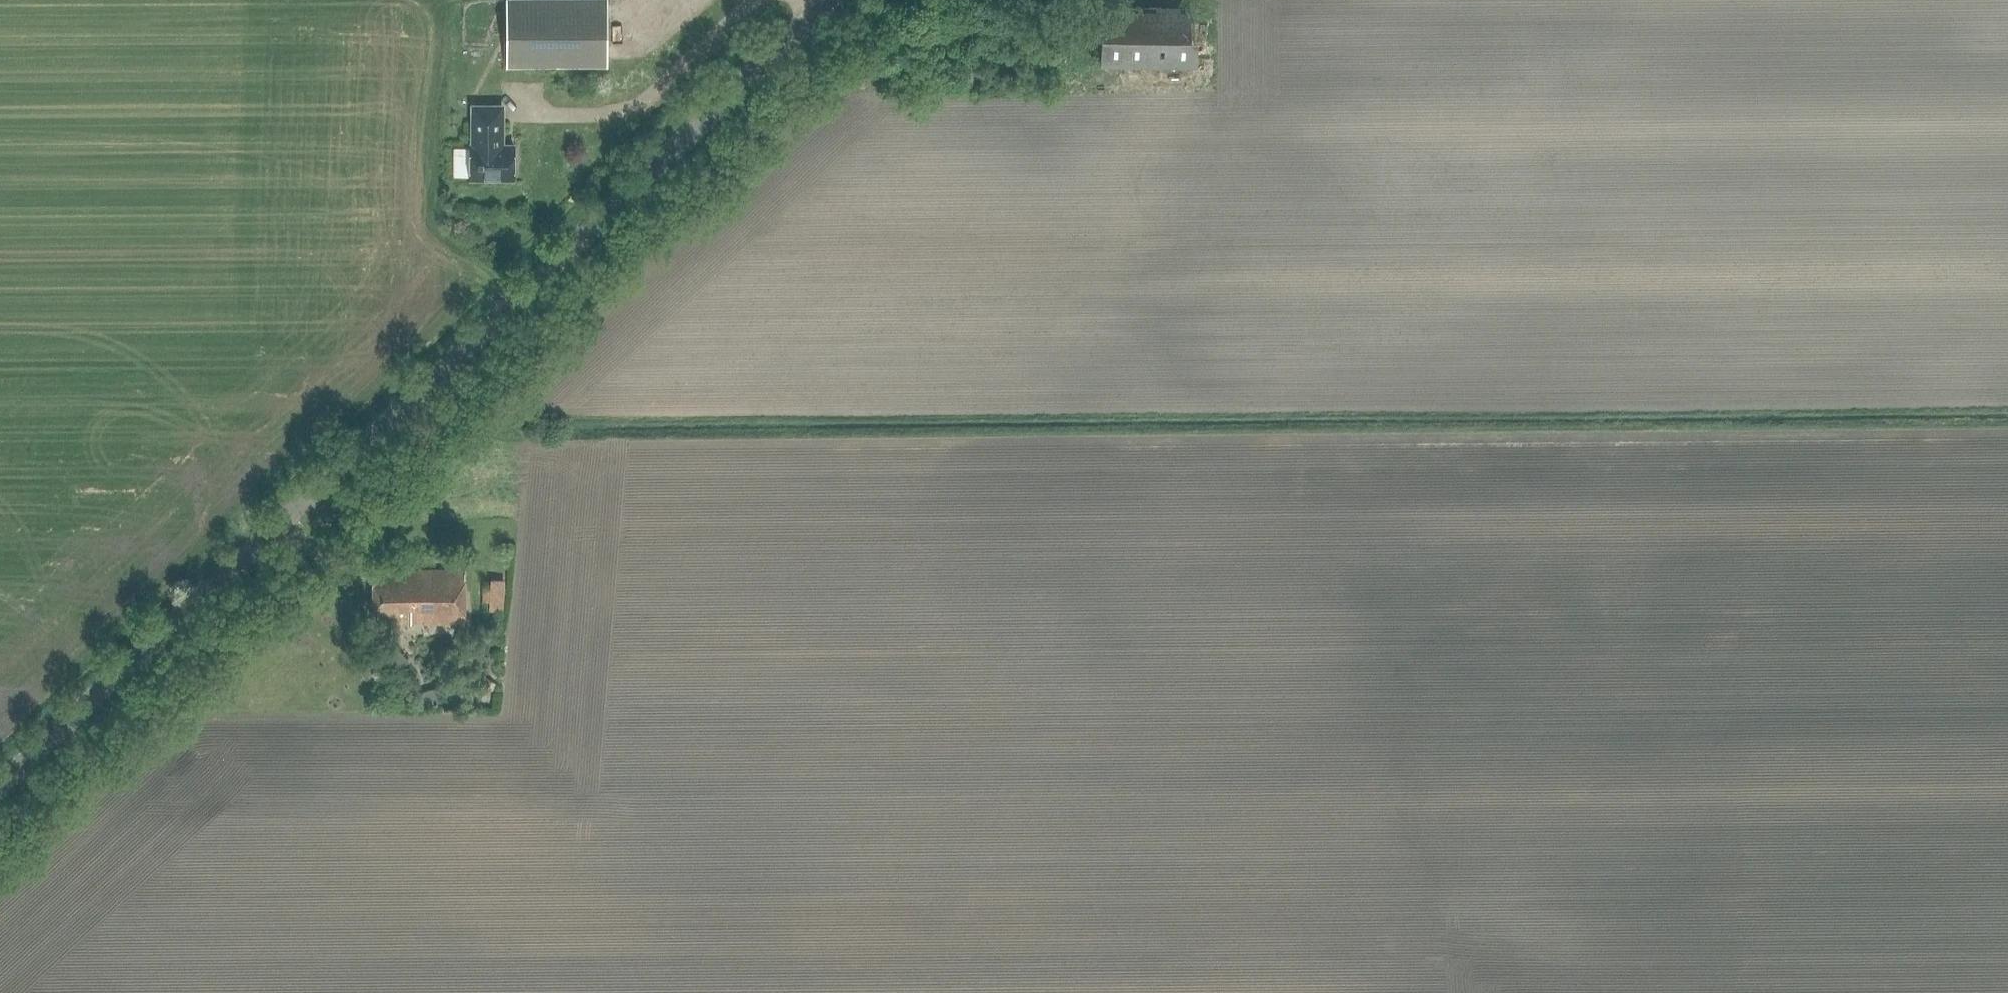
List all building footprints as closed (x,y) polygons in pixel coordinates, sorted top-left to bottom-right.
[(608,0),(506,0),(506,67),(608,67),(608,0)] [(1210,33),(1113,32),(1112,64),(1209,65),(1210,33)] [(471,146),(470,178),(514,178),(514,146),(502,146),(502,107),(474,107),(474,146),(471,146)] [(465,624),(465,569),(374,570),(374,609),(378,609),(378,623),(465,624)] [(506,581),(491,580),(489,611),(504,612),(506,581)] [(491,692),(496,684),(487,679),(483,687),(491,692)]
